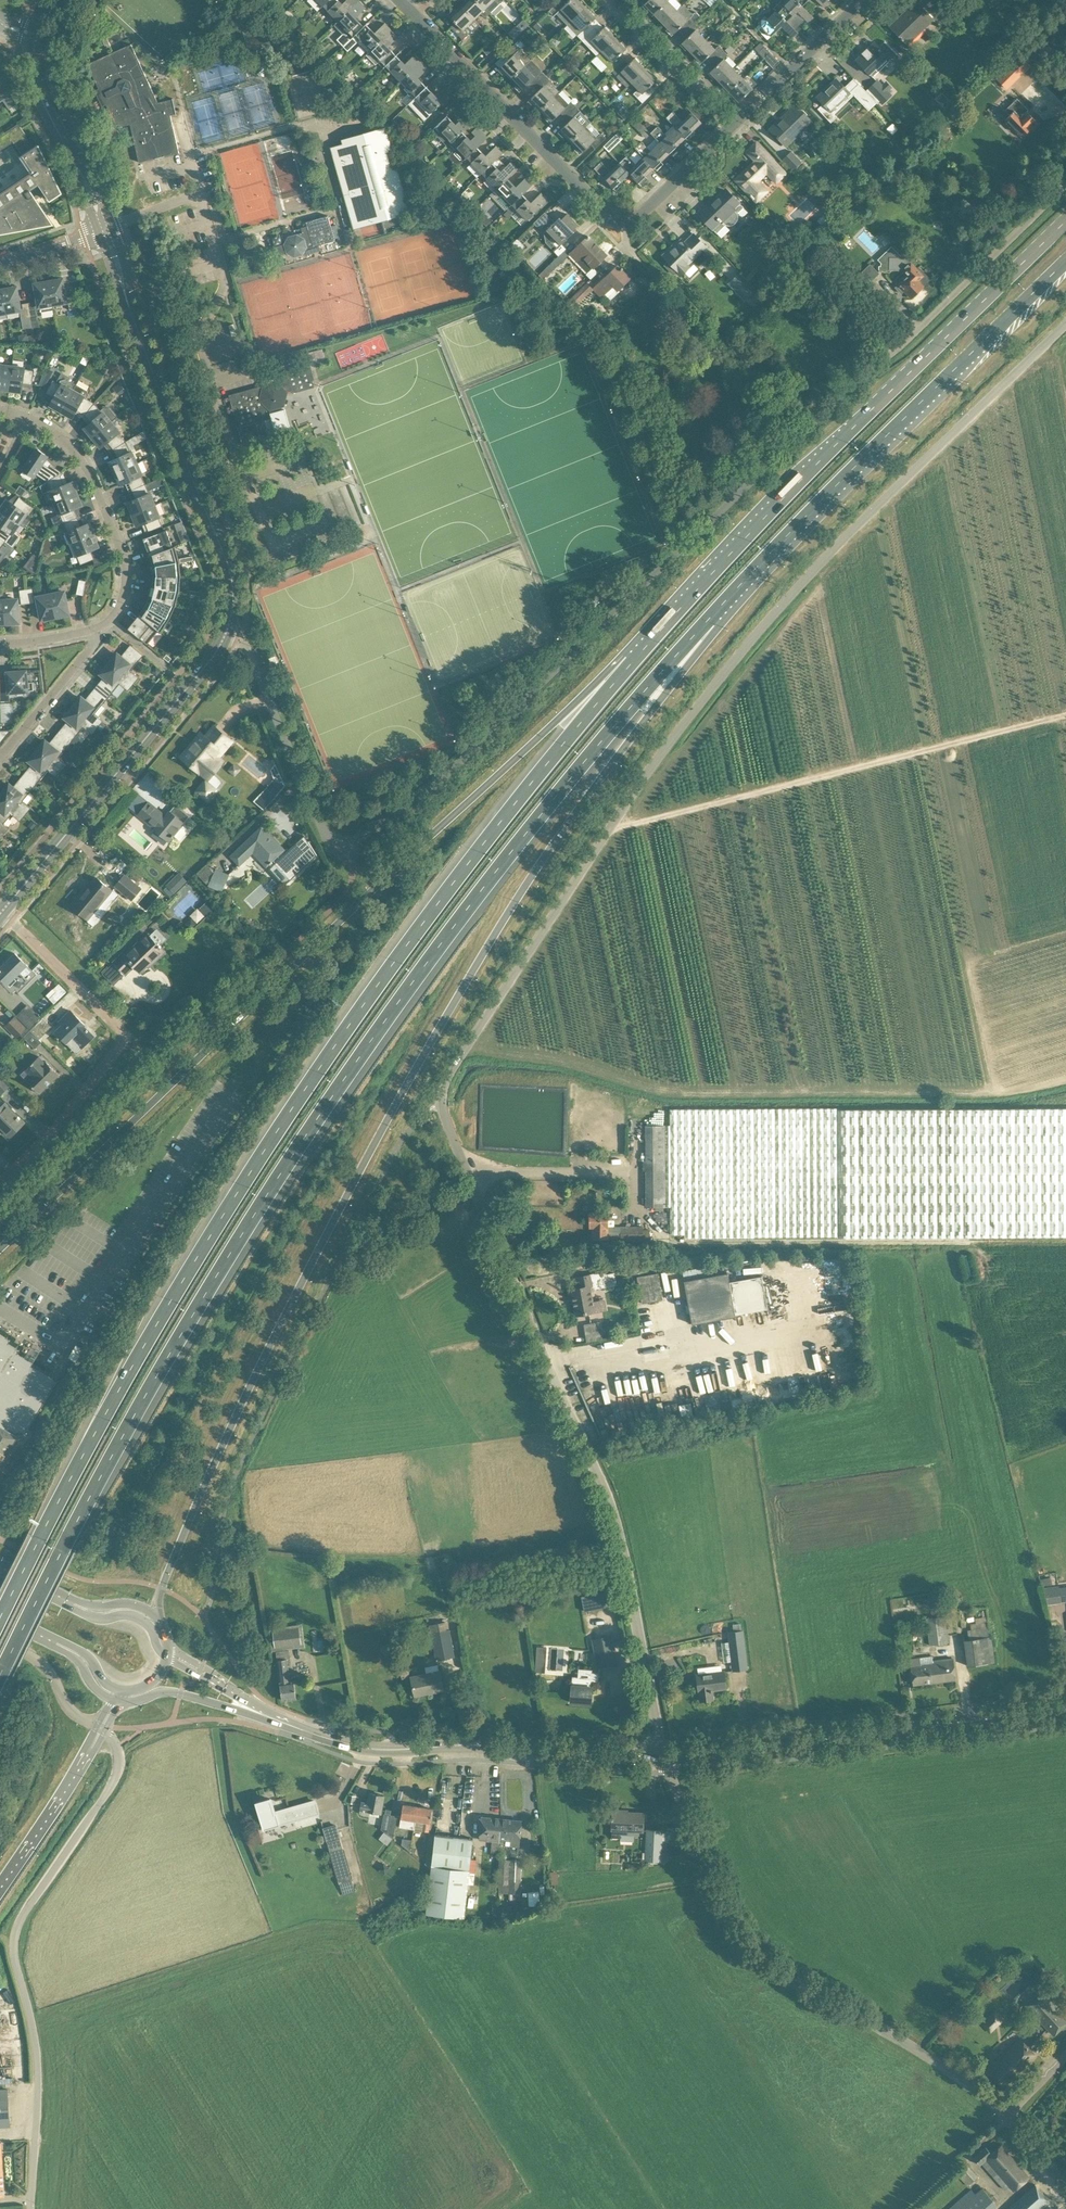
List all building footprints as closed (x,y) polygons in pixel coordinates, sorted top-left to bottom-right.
[(321,7),(326,13),(329,11),(339,21),(359,1),(358,0),(346,0),(342,4),(339,0),(329,0),(324,5),(321,7)] [(461,6),(474,20),(480,14),(484,19),(490,14),(485,9),(477,0),(467,0),(461,6)] [(504,0),(477,0),(485,9),(490,14),(504,0)] [(585,7),(579,0),(570,0),(569,1),(568,0),(560,0),(549,11),(554,16),(556,13),(567,25),(585,7)] [(654,14),(668,1),(669,0),(648,0),(645,4),(654,14)] [(668,1),(654,14),(664,24),(682,6),(677,0),(669,0),(668,1)] [(796,0),(788,0),(777,11),(786,21),(787,21),(795,29),(805,19),(808,22),(813,17),(802,6),(796,0)] [(890,26),(906,43),(923,27),(924,28),(932,20),(936,23),(948,12),(936,0),(935,0),(936,1),(925,11),(915,1),(916,2),(891,26),(890,25),(890,26)] [(339,21),(334,25),(343,34),(337,39),(344,46),(353,37),(364,26),(356,18),(366,8),(359,1),(339,21)] [(540,3),(536,7),(541,12),(545,8),(540,3)] [(682,34),(696,21),(700,17),(696,12),(693,14),(683,5),(682,6),(664,24),(674,34),(678,30),(682,34)] [(467,27),(474,20),(461,6),(450,16),(455,22),(450,27),(463,40),(471,31),(467,27)] [(596,18),(585,7),(567,25),(582,40),(595,28),(590,23),(596,18)] [(798,32),(795,29),(787,21),(786,21),(777,11),(768,19),(765,15),(758,23),(761,25),(760,26),(771,36),(782,26),(793,37),(798,32)] [(289,23),(294,28),(300,22),(295,17),(289,23)] [(700,26),(696,21),(682,34),(686,39),(682,43),(692,53),(706,39),(696,30),(700,26)] [(364,26),(353,37),(358,42),(368,52),(371,50),(392,30),(385,23),(375,33),(367,24),(367,23),(364,26)] [(597,56),(616,38),(605,27),(599,32),(595,28),(582,40),(597,56)] [(368,52),(366,55),(374,64),(378,62),(384,68),(397,56),(388,47),(398,37),(392,30),(371,50),(368,52)] [(626,49),(616,38),(597,56),(607,66),(603,70),(608,76),(613,72),(625,59),(621,54),(626,49)] [(493,39),(482,50),(487,55),(498,44),(493,39)] [(706,59),(710,63),(724,50),(719,46),(716,49),(706,39),(692,53),(702,63),(706,59)] [(879,47),(874,43),(857,60),(870,73),(887,57),(893,63),(900,57),(885,41),(879,47)] [(500,68),(511,79),(531,60),(520,49),(515,43),(504,54),(509,59),(500,68)] [(176,114),(176,115),(177,115),(173,98),(172,98),(173,99),(158,103),(131,44),(88,64),(100,90),(105,92),(108,97),(106,103),(117,127),(131,124),(139,162),(179,153),(171,115),(176,114)] [(725,51),(724,50),(710,63),(714,68),(710,72),(720,82),(734,69),(725,59),(735,49),(731,45),(725,51)] [(764,58),(770,52),(764,47),(759,52),(764,58)] [(774,68),(775,67),(780,62),(770,52),(764,58),(774,68)] [(397,56),(384,68),(389,73),(391,71),(401,81),(422,61),(415,54),(405,64),(397,56)] [(1020,56),(996,79),(1007,90),(1031,67),(1020,56)] [(632,83),(646,69),(635,58),(629,63),(625,59),(613,72),(628,87),(632,83)] [(530,82),(534,86),(546,75),(531,60),(511,79),(521,90),(530,82)] [(422,61),(401,81),(411,91),(408,94),(414,99),(427,87),(418,78),(428,68),(422,61)] [(299,67),(291,70),(293,76),(301,73),(299,67)] [(656,80),(646,69),(632,83),(639,89),(634,94),(642,103),(655,90),(651,86),(656,80)] [(743,78),(734,69),(720,82),(730,92),(743,78)] [(551,80),(546,75),(534,86),(539,90),(530,99),(541,110),(559,93),(560,92),(550,81),(551,80)] [(2,99),(8,109),(17,104),(0,78),(0,79),(1,81),(0,81),(0,101),(2,99)] [(753,88),(743,78),(730,92),(739,102),(753,88)] [(850,93),(836,79),(818,98),(823,103),(818,109),(828,119),(841,107),(838,104),(850,93)] [(891,94),(887,91),(891,87),(886,81),(882,85),(877,80),(867,91),(880,105),(891,94)] [(427,87),(414,99),(419,105),(421,102),(431,113),(452,93),(445,85),(435,95),(427,87)] [(862,86),(853,95),(863,106),(865,104),(873,112),(880,105),(867,91),(862,86)] [(560,113),(565,118),(576,107),(571,102),(569,104),(559,93),(541,110),(552,121),(560,113)] [(1006,119),(1023,136),(1037,122),(1027,111),(1029,110),(1013,94),(1008,99),(1012,103),(1005,110),(1010,115),(1006,119)] [(673,111),(666,118),(675,127),(685,138),(688,140),(695,134),(692,131),(701,122),(698,119),(703,114),(693,104),(688,108),(692,112),(682,121),(673,111)] [(813,123),(795,104),(781,118),(782,119),(771,130),(788,148),(813,123)] [(625,105),(617,112),(624,120),(631,114),(628,111),(629,110),(625,105)] [(581,112),(576,107),(565,118),(569,122),(560,130),(571,142),(585,128),(591,123),(580,112),(581,112)] [(449,145),(465,129),(473,122),(466,115),(456,124),(447,115),(434,128),(439,134),(438,135),(448,146),(449,145)] [(50,224),(34,200),(32,197),(34,196),(35,196),(36,195),(35,195),(41,191),(48,200),(59,193),(36,145),(33,148),(25,134),(20,126),(19,127),(17,124),(0,135),(0,152),(11,144),(27,168),(0,186),(0,233),(50,224)] [(464,160),(467,158),(478,147),(488,137),(477,126),(470,134),(465,129),(449,145),(464,160)] [(677,146),(685,138),(675,127),(667,136),(657,126),(650,132),(660,142),(670,153),(672,155),(679,149),(677,146)] [(407,187),(396,148),(395,145),(391,146),(386,127),(343,140),(344,144),(331,148),(354,228),(410,212),(403,188),(407,187)] [(595,139),(585,128),(571,142),(582,153),(590,144),(595,149),(606,138),(601,133),(595,139)] [(644,157),(654,168),(657,170),(663,164),(661,161),(670,153),(660,142),(651,151),(641,141),(635,148),(644,157)] [(769,156),(756,142),(751,147),(758,155),(754,159),(756,162),(751,167),(750,166),(735,180),(757,202),(768,191),(759,181),(767,173),(776,183),(786,173),(773,160),(772,160),(768,157),(769,156)] [(482,173),(493,163),(503,153),(496,146),(486,156),(478,147),(467,158),(464,160),(469,165),(472,163),(482,173)] [(792,171),(801,162),(792,152),(782,161),(792,171)] [(420,154),(415,158),(422,166),(426,163),(420,154)] [(645,176),(654,168),(644,157),(635,166),(626,156),(619,163),(629,173),(641,185),(648,179),(645,176)] [(493,163),(482,173),(479,176),(485,181),(487,179),(497,189),(508,178),(518,169),(511,161),(501,171),(493,163)] [(620,182),(629,173),(619,163),(611,171),(601,161),(594,168),(616,191),(623,184),(620,182)] [(436,169),(430,163),(425,167),(431,173),(436,169)] [(880,166),(873,168),(876,175),(882,173),(880,166)] [(508,178),(497,189),(495,191),(500,197),(502,195),(512,205),(523,194),(533,184),(526,177),(516,187),(508,178)] [(474,193),(469,187),(458,198),(472,212),(478,206),(470,197),(474,193)] [(744,207),(729,192),(728,193),(725,190),(715,200),(714,200),(714,201),(715,201),(709,207),(707,205),(698,214),(717,233),(726,224),(727,224),(728,225),(729,225),(731,225),(732,225),(733,224),(735,223),(736,222),(737,221),(737,220),(738,219),(738,217),(738,216),(738,215),(738,214),(738,213),(744,207)] [(531,203),(523,194),(512,205),(507,209),(508,210),(504,215),(508,219),(514,213),(524,223),(548,200),(541,193),(531,203)] [(472,213),(487,229),(493,223),(478,207),(472,213)] [(554,251),(574,232),(574,231),(573,232),(572,231),(578,225),(567,214),(561,219),(560,218),(560,217),(555,222),(545,212),(534,223),(545,234),(545,242),(554,251)] [(313,247),(335,241),(335,240),(328,215),(306,222),(307,226),(301,227),(303,232),(289,236),(285,244),(274,247),(277,256),(287,253),(295,257),(303,255),(307,247),(313,245),(313,247)] [(706,258),(702,254),(708,248),(694,233),(685,243),(682,240),(672,249),(671,248),(663,255),(669,261),(665,265),(673,274),(675,272),(679,276),(693,263),(697,266),(706,258)] [(607,255),(589,236),(570,254),(587,272),(585,274),(590,280),(598,272),(593,268),(607,255)] [(898,285),(895,287),(900,292),(903,289),(911,297),(923,286),(923,285),(929,279),(924,274),(922,275),(911,263),(910,263),(903,256),(902,257),(901,257),(891,247),(878,259),(881,263),(880,264),(880,266),(879,266),(879,269),(880,269),(880,268),(899,268),(903,273),(905,271),(909,275),(902,281),(900,280),(896,283),(898,285)] [(539,275),(543,279),(568,255),(564,251),(539,275)] [(609,298),(618,289),(631,277),(622,267),(620,269),(617,266),(593,290),(600,298),(604,294),(609,298)] [(739,272),(729,283),(744,298),(755,288),(739,272)] [(58,278),(48,280),(53,304),(66,302),(64,293),(63,289),(64,288),(62,279),(58,280),(58,278)] [(54,310),(53,304),(48,280),(39,282),(39,283),(35,284),(37,293),(38,293),(38,297),(39,307),(36,307),(37,312),(40,311),(40,312),(54,310)] [(586,283),(566,303),(572,309),(593,290),(586,283)] [(12,286),(2,288),(7,312),(20,310),(19,301),(18,301),(17,296),(18,296),(16,287),(12,288),(12,286)] [(70,310),(76,309),(74,295),(67,296),(70,310)] [(29,303),(31,317),(38,316),(37,312),(36,307),(35,302),(29,303)] [(22,304),(25,316),(21,317),(23,329),(33,327),(31,317),(29,303),(22,304)] [(309,352),(311,361),(325,357),(323,349),(309,352)] [(113,360),(107,357),(104,363),(110,366),(113,360)] [(9,390),(12,366),(0,364),(0,389),(9,390)] [(262,385),(229,395),(236,421),(238,420),(240,427),(256,422),(261,439),(276,435),(277,436),(291,432),(284,407),(288,392),(292,391),(293,393),(314,387),(313,380),(315,380),(310,364),(260,378),(262,385)] [(25,368),(12,366),(9,390),(22,392),(23,383),(32,384),(34,370),(25,368)] [(61,411),(73,390),(76,384),(66,378),(61,379),(59,383),(53,380),(46,393),(54,397),(50,405),(61,411)] [(76,384),(73,390),(61,411),(72,417),(77,410),(85,415),(95,403),(86,398),(88,395),(87,390),(76,384)] [(101,411),(95,403),(85,415),(91,422),(85,427),(93,437),(111,422),(117,417),(109,408),(105,408),(101,411)] [(107,442),(113,449),(126,441),(119,432),(119,431),(111,422),(93,437),(101,447),(107,442)] [(140,426),(133,430),(136,435),(143,431),(140,426)] [(131,452),(126,441),(113,449),(117,458),(110,461),(115,473),(137,463),(132,451),(131,452)] [(36,473),(47,481),(62,472),(45,461),(48,456),(37,449),(23,469),(34,476),(36,473)] [(142,474),(137,463),(115,473),(120,484),(128,481),(132,490),(146,484),(141,475),(142,474)] [(50,490),(55,502),(77,493),(72,481),(65,485),(61,476),(63,473),(62,472),(47,481),(51,490),(50,490)] [(149,493),(146,484),(132,490),(136,499),(128,502),(132,514),(155,505),(150,493),(149,493)] [(64,523),(78,517),(74,508),(82,505),(77,493),(55,502),(59,514),(60,514),(64,523)] [(0,509),(0,510),(20,523),(27,513),(26,512),(32,504),(20,496),(14,504),(7,499),(0,509)] [(155,505),(132,514),(137,525),(145,522),(149,531),(162,526),(159,517),(160,516),(155,505)] [(6,542),(13,547),(21,536),(20,533),(15,530),(20,523),(0,510),(0,537),(6,542)] [(67,532),(71,544),(94,535),(89,523),(81,526),(78,517),(64,523),(67,532)] [(143,538),(146,546),(149,555),(147,556),(148,556),(175,546),(173,547),(166,530),(143,538)] [(81,564),(94,559),(91,550),(99,547),(94,535),(71,544),(76,556),(77,555),(81,564)] [(175,546),(148,556),(148,557),(150,556),(152,565),(152,566),(179,561),(175,546)] [(33,554),(29,559),(38,566),(40,559),(33,554)] [(36,573),(38,566),(29,559),(23,567),(32,574),(36,573)] [(153,576),(181,576),(179,561),(152,566),(153,571),(153,575),(153,576)] [(179,591),(181,576),(153,576),(153,577),(152,585),(152,586),(179,591)] [(77,594),(83,595),(86,581),(80,580),(77,594)] [(150,596),(176,605),(179,591),(152,586),(152,587),(150,595),(150,596)] [(32,588),(26,589),(28,603),(34,602),(32,588)] [(28,603),(26,589),(20,590),(21,604),(28,603)] [(64,591),(51,594),(56,618),(65,616),(65,614),(69,614),(67,605),(66,605),(65,601),(66,600),(64,591)] [(56,618),(51,594),(37,597),(39,606),(40,606),(41,610),(40,610),(42,619),(46,618),(46,620),(56,618)] [(169,619),(176,605),(150,596),(149,597),(145,605),(169,619)] [(17,599),(4,600),(5,624),(15,624),(15,622),(19,622),(18,613),(17,613),(17,608),(18,608),(17,599)] [(145,606),(140,613),(139,612),(138,613),(161,631),(169,619),(145,605),(145,606)] [(138,613),(139,615),(133,622),(128,628),(147,644),(159,630),(161,632),(161,631),(138,613)] [(117,654),(109,663),(134,684),(139,677),(131,670),(143,655),(132,646),(128,651),(127,649),(121,656),(117,654)] [(275,667),(278,666),(274,656),(269,658),(273,668),(275,667)] [(100,685),(96,689),(107,699),(120,683),(128,690),(134,684),(109,663),(101,673),(104,676),(98,683),(100,685)] [(8,680),(0,680),(0,701),(9,701),(9,692),(34,690),(33,681),(27,682),(26,671),(15,672),(15,674),(8,675),(8,680)] [(79,712),(98,727),(102,730),(106,725),(102,722),(103,721),(95,714),(107,699),(96,689),(93,694),(91,693),(85,700),(81,697),(73,707),(79,712)] [(98,727),(79,712),(73,707),(65,717),(68,719),(63,727),(64,728),(60,733),(71,742),(84,727),(92,734),(98,727)] [(222,752),(231,741),(215,727),(206,738),(202,734),(183,757),(199,771),(200,770),(208,777),(196,791),(207,800),(216,789),(209,783),(215,776),(211,774),(219,764),(211,757),(218,749),(222,752)] [(10,731),(0,731),(0,743),(10,731)] [(45,741),(37,750),(62,771),(67,764),(59,757),(71,742),(60,733),(57,738),(55,736),(49,743),(45,741)] [(56,777),(62,771),(37,750),(29,760),(32,763),(27,770),(28,772),(24,776),(35,785),(48,770),(56,777)] [(274,779),(266,789),(274,796),(285,784),(276,764),(270,771),(274,779)] [(9,784),(9,785),(6,788),(1,794),(26,814),(31,808),(23,801),(35,785),(24,776),(21,781),(19,780),(13,787),(9,784)] [(26,814),(1,794),(0,796),(0,834),(2,836),(9,828),(4,824),(12,814),(20,821),(26,814)] [(174,806),(166,816),(149,802),(138,815),(155,829),(169,841),(190,816),(179,807),(178,809),(174,806)] [(122,825),(118,830),(123,834),(127,829),(122,825)] [(262,826),(230,856),(239,866),(256,849),(262,856),(259,859),(267,866),(270,863),(271,864),(273,862),(272,862),(273,861),(291,880),(302,869),(295,862),(303,855),(293,845),(286,852),(284,850),(262,826)] [(215,867),(214,870),(207,863),(197,873),(206,883),(211,878),(208,885),(222,891),(229,873),(215,867)] [(142,879),(142,875),(137,871),(134,872),(131,875),(131,878),(136,882),(140,882),(142,879)] [(180,871),(166,884),(174,892),(188,879),(180,871)] [(131,899),(140,888),(124,875),(115,886),(131,899)] [(113,891),(97,877),(85,892),(83,890),(71,905),(88,919),(113,891)] [(148,895),(145,894),(140,903),(149,908),(154,898),(150,896),(153,890),(151,889),(148,895)] [(209,900),(200,908),(208,916),(217,908),(209,900)] [(152,963),(164,951),(148,934),(125,956),(123,954),(114,962),(126,973),(134,965),(140,971),(150,961),(152,963)] [(34,972),(15,953),(0,968),(0,976),(8,984),(20,972),(27,979),(34,972)] [(56,1001),(67,991),(63,986),(52,996),(56,1001)] [(15,1015),(30,1030),(42,1017),(36,1011),(31,1017),(22,1008),(15,1015)] [(85,1024),(70,1010),(60,1021),(63,1024),(56,1031),(67,1042),(74,1035),(84,1045),(94,1035),(84,1025),(85,1024)] [(14,1016),(4,1026),(16,1038),(26,1028),(14,1016)] [(30,1030),(39,1038),(51,1026),(42,1017),(30,1030)] [(42,1041),(39,1038),(30,1030),(23,1037),(34,1048),(42,1041)] [(28,1082),(40,1093),(59,1074),(46,1061),(45,1062),(39,1056),(26,1069),(33,1077),(28,1082)] [(1,1093),(9,1085),(0,1076),(0,1092),(1,1093)] [(662,1115),(663,1111),(662,1108),(661,1107),(659,1104),(657,1102),(655,1101),(652,1100),(649,1101),(647,1102),(645,1103),(643,1105),(642,1107),(641,1108),(641,1111),(641,1113),(642,1116),(644,1119),(647,1121),(649,1122),(651,1122),(655,1122),(657,1120),(659,1119),(661,1117),(662,1115)] [(0,1109),(0,1139),(3,1142),(23,1122),(20,1119),(20,1118),(18,1116),(17,1117),(5,1104),(0,1109)] [(1032,1236),(1065,1236),(1065,1108),(1031,1108),(670,1111),(670,1125),(645,1125),(646,1206),(671,1206),(671,1234),(685,1234),(685,1237),(841,1236),(841,1238),(1032,1236)] [(608,1212),(590,1212),(590,1227),(593,1227),(593,1238),(617,1238),(617,1240),(643,1240),(643,1226),(614,1227),(608,1227),(608,1218),(608,1212)] [(744,1278),(762,1275),(760,1266),(743,1269),(744,1278)] [(683,1270),(685,1282),(692,1324),(736,1316),(735,1314),(768,1309),(762,1277),(730,1283),(728,1274),(704,1278),(702,1267),(683,1270)] [(577,1277),(579,1288),(590,1286),(590,1289),(617,1285),(615,1272),(606,1273),(606,1272),(577,1277)] [(637,1276),(640,1292),(642,1303),(663,1299),(659,1273),(637,1276)] [(570,1296),(573,1296),(576,1315),(594,1311),(590,1289),(590,1286),(579,1288),(568,1290),(570,1296)] [(601,1332),(600,1322),(584,1325),(586,1334),(601,1332)] [(75,1343),(70,1359),(79,1362),(84,1346),(75,1343)] [(550,1584),(551,1594),(560,1593),(559,1583),(550,1584)] [(944,1616),(926,1618),(930,1645),(948,1642),(947,1633),(953,1632),(951,1615),(944,1616)] [(433,1624),(435,1631),(431,1632),(437,1660),(455,1655),(448,1628),(447,1629),(445,1621),(433,1624)] [(964,1639),(966,1655),(968,1665),(994,1662),(989,1628),(968,1630),(969,1639),(964,1639)] [(728,1631),(729,1640),(733,1670),(749,1668),(744,1630),(728,1631)] [(292,1642),(292,1631),(277,1631),(277,1642),(292,1642)] [(612,1635),(601,1637),(592,1639),(597,1668),(617,1664),(612,1635)] [(325,1637),(315,1637),(315,1650),(325,1650),(325,1637)] [(281,1647),(281,1651),(276,1652),(282,1700),(297,1698),(294,1682),(290,1682),(287,1659),(291,1658),(290,1650),(290,1646),(281,1647)] [(537,1646),(535,1672),(545,1672),(546,1647),(537,1646)] [(910,1659),(912,1673),(913,1684),(956,1679),(953,1658),(932,1661),(932,1656),(910,1659)] [(411,1677),(412,1683),(415,1694),(434,1690),(434,1692),(444,1690),(440,1671),(411,1677)] [(726,1688),(724,1671),(697,1675),(699,1691),(701,1700),(713,1699),(712,1689),(726,1688)] [(570,1702),(591,1704),(593,1687),(592,1687),(592,1682),(593,1681),(599,1682),(599,1673),(592,1672),(591,1677),(572,1676),(570,1702)] [(360,1812),(363,1814),(370,1816),(370,1811),(380,1812),(384,1795),(370,1793),(368,1803),(362,1802),(360,1812)] [(263,1830),(320,1813),(316,1798),(276,1810),(272,1796),(255,1801),(263,1830)] [(403,1804),(401,1815),(400,1827),(413,1829),(417,1806),(403,1804)] [(417,1806),(413,1829),(428,1831),(432,1809),(417,1806)] [(613,1810),(612,1837),(622,1837),(622,1829),(643,1831),(643,1813),(622,1812),(622,1810),(613,1810)] [(390,1814),(384,1813),(381,1829),(386,1833),(390,1814)] [(397,1816),(390,1814),(386,1833),(393,1838),(397,1816)] [(481,1817),(480,1828),(479,1840),(493,1841),(492,1848),(498,1849),(499,1842),(500,1819),(481,1817)] [(500,1819),(499,1842),(520,1844),(522,1821),(500,1819)] [(647,1829),(645,1859),(660,1860),(662,1830),(647,1829)] [(463,1917),(469,1872),(475,1872),(476,1859),(470,1858),(472,1849),(473,1838),(454,1836),(435,1834),(429,1833),(429,1836),(428,1852),(425,1864),(432,1866),(431,1871),(430,1881),(428,1896),(426,1913),(463,1917)] [(340,1838),(327,1841),(330,1851),(343,1848),(340,1838)] [(412,1839),(402,1838),(401,1844),(410,1851),(412,1839)] [(521,1860),(500,1859),(499,1893),(521,1893),(521,1860)] [(384,1863),(379,1869),(385,1873),(389,1868),(384,1863)] [(1046,2026),(1054,2034),(1065,2023),(1065,2017),(1041,1990),(1026,2005),(1046,2026)] [(991,2034),(1004,2022),(996,2013),(982,2025),(991,2034)] [(1021,2039),(987,2071),(1002,2088),(1036,2055),(1021,2039)] [(0,2090),(0,2127),(10,2126),(8,2089),(0,2090)] [(1014,2190),(1029,2177),(1001,2145),(992,2153),(986,2146),(973,2157),(980,2165),(987,2159),(998,2172),(993,2176),(1005,2189),(1010,2185),(1014,2190)] [(967,2166),(959,2173),(958,2174),(968,2185),(977,2177),(967,2166)] [(1011,2206),(1007,2208),(1041,2208),(1050,2201),(1035,2184),(1011,2206)] [(976,2194),(989,2208),(992,2208),(997,2205),(982,2188),(976,2194)]
